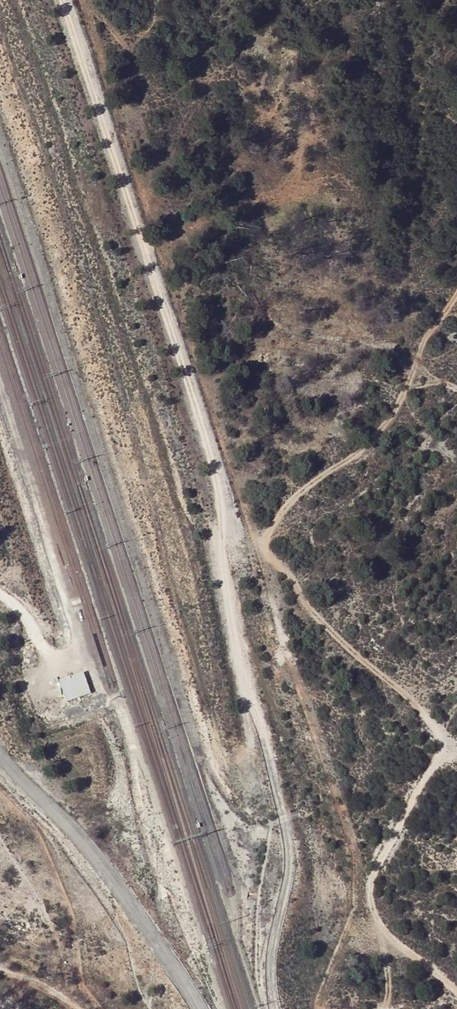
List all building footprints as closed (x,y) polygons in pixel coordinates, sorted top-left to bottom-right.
[(82,672),(59,681),(67,701),(89,692),(82,672)]
